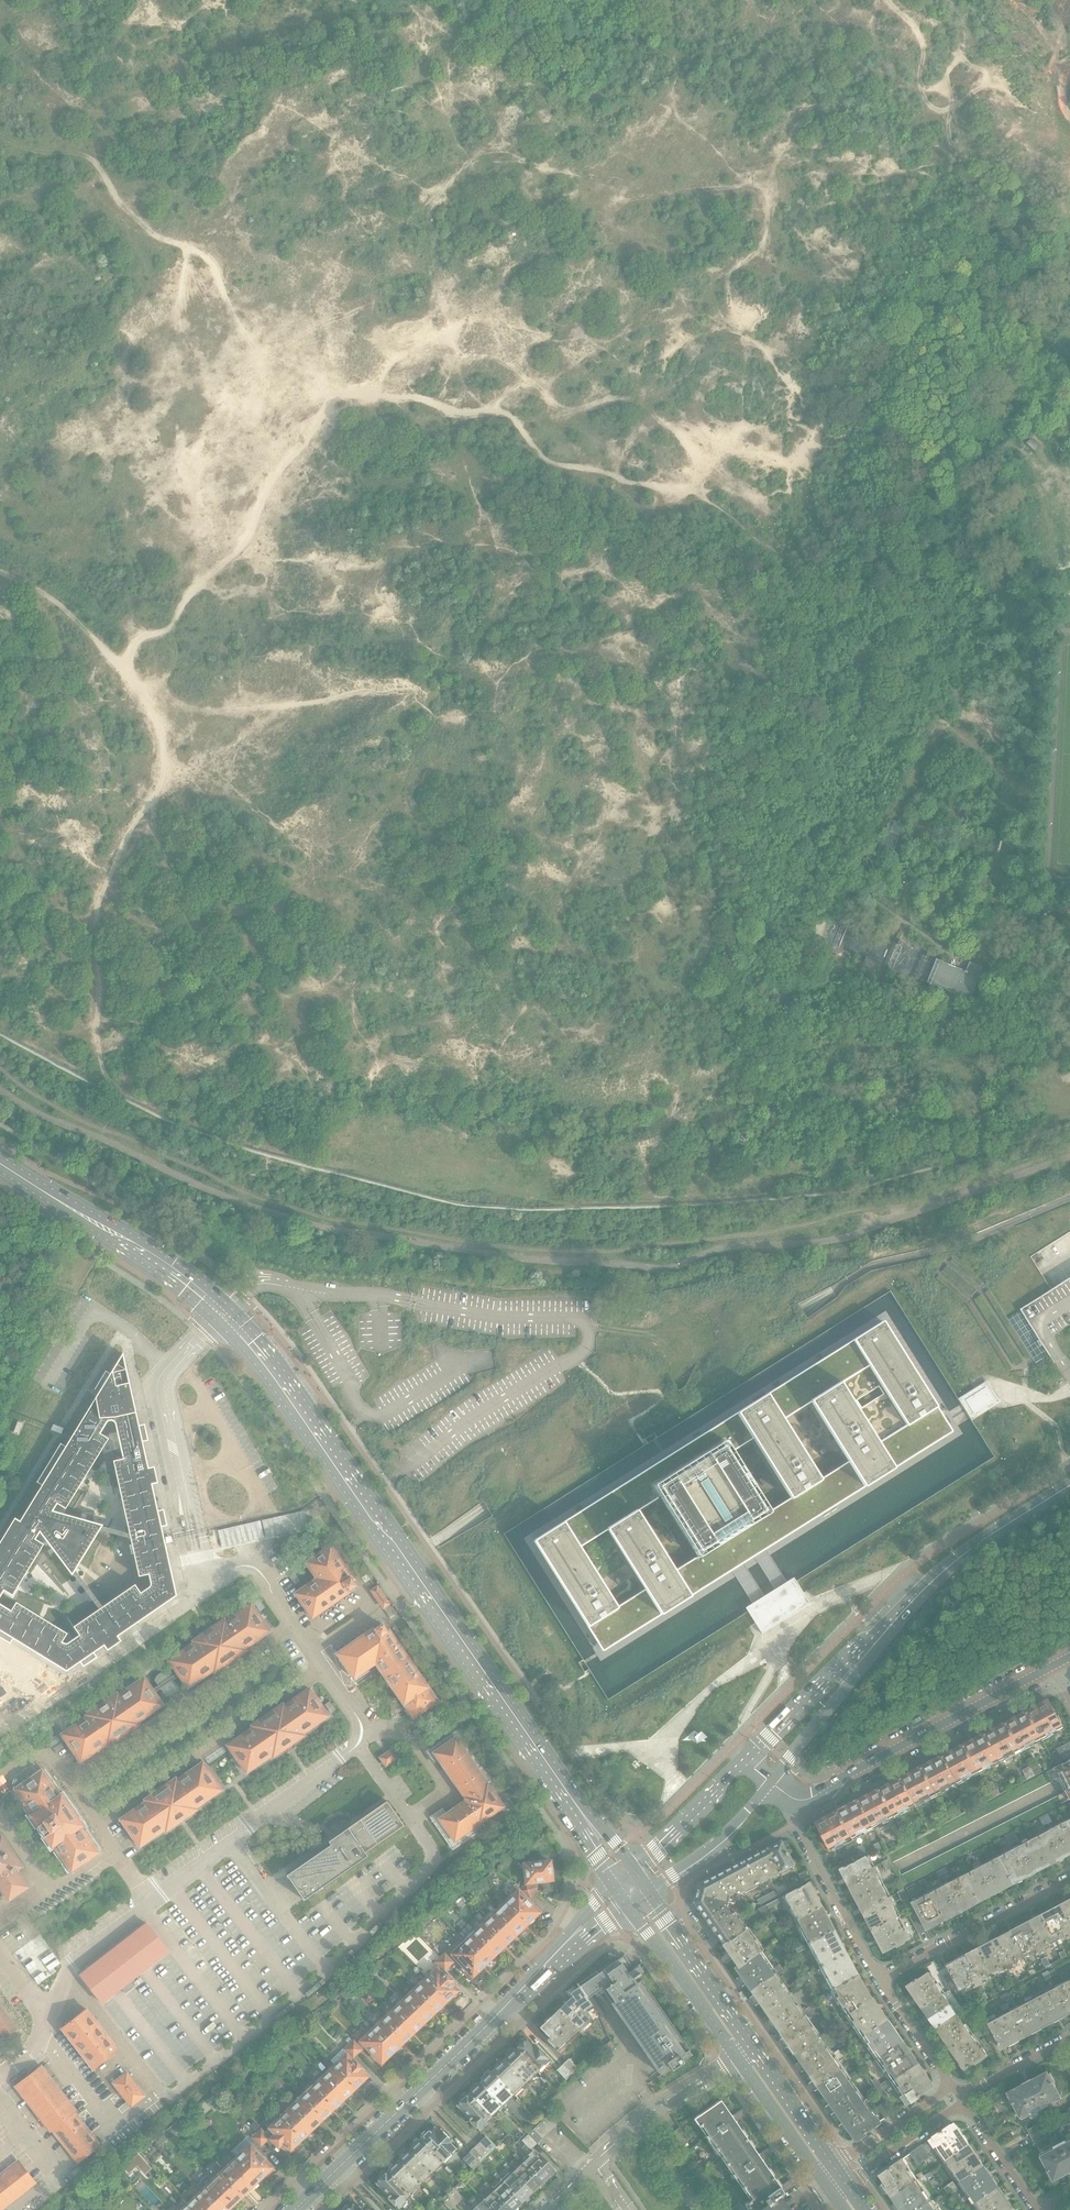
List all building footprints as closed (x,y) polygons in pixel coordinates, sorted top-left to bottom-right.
[(888,862),(899,835),(902,827),(889,822),(875,856),(888,862)] [(969,1000),(983,967),(969,962),(965,971),(936,959),(935,959),(936,960),(927,982),(926,982),(969,1000)] [(1069,1368),(1069,1279),(1051,1290),(1040,1273),(1030,1257),(987,1284),(1008,1318),(1021,1310),(1055,1363),(1061,1359),(1066,1370),(1069,1368)] [(953,1431),(952,1426),(946,1416),(938,1403),(884,1318),(854,1337),(767,1392),(736,1411),(564,1521),(533,1540),(586,1625),(600,1647),(602,1650),(603,1651),(662,1614),(692,1596),(732,1571),(753,1603),(764,1596),(744,1564),(754,1557),(775,1589),(786,1581),(766,1549),(866,1487),(900,1465),(953,1431)] [(66,1671),(176,1596),(163,1539),(123,1355),(20,1522),(0,1555),(0,1595),(3,1590),(12,1596),(43,1545),(34,1540),(40,1531),(72,1574),(102,1526),(51,1512),(57,1504),(66,1509),(107,1439),(99,1434),(106,1421),(111,1420),(114,1421),(116,1423),(124,1460),(114,1463),(139,1576),(149,1574),(152,1586),(140,1595),(134,1586),(75,1627),(81,1637),(70,1644),(68,1645),(66,1645),(64,1645),(62,1643),(67,1634),(17,1603),(11,1612),(1,1606),(0,1605),(0,1630),(66,1671)] [(995,1394),(987,1380),(958,1399),(961,1404),(970,1418),(973,1423),(1002,1404),(995,1394)] [(353,1579),(330,1546),(306,1563),(315,1577),(314,1580),(295,1593),(312,1618),(349,1592),(358,1586),(353,1579)] [(761,1631),(809,1601),(804,1593),(796,1581),(794,1577),(786,1581),(775,1589),(764,1596),(753,1603),(746,1607),(748,1611),(756,1623),(761,1631)] [(269,1631),(251,1604),(225,1622),(224,1620),(194,1641),(195,1643),(169,1660),(175,1670),(177,1672),(180,1676),(188,1688),(214,1670),(215,1671),(217,1670),(245,1651),(244,1649),(269,1631)] [(437,1701),(414,1668),(389,1632),(389,1633),(388,1631),(386,1632),(382,1625),(377,1628),(377,1627),(375,1629),(374,1627),(337,1654),(354,1678),(365,1670),(375,1663),(380,1670),(413,1717),(437,1701)] [(801,1645),(796,1642),(792,1648),(797,1652),(801,1645)] [(158,1685),(152,1690),(154,1693),(160,1689),(165,1696),(178,1686),(174,1680),(180,1676),(177,1672),(171,1676),(170,1675),(167,1671),(166,1671),(165,1671),(164,1671),(163,1671),(161,1672),(160,1672),(159,1673),(158,1674),(157,1675),(156,1676),(156,1677),(155,1678),(155,1679),(154,1680),(157,1684),(158,1685)] [(152,1690),(144,1678),(118,1695),(117,1694),(87,1715),(88,1716),(62,1734),(81,1762),(106,1744),(108,1746),(138,1724),(137,1723),(162,1705),(154,1693),(152,1690)] [(328,1716),(309,1689),(284,1707),(283,1705),(252,1726),(253,1727),(228,1745),(246,1772),(272,1755),(273,1756),(303,1736),(302,1734),(328,1716)] [(1063,1729),(1049,1700),(1027,1712),(1041,1739),(1052,1734),(1052,1735),(1063,1729)] [(1041,1739),(1027,1712),(1006,1723),(1020,1750),(1041,1739)] [(1020,1750),(1006,1723),(985,1734),(999,1761),(1020,1750)] [(503,1807),(487,1784),(452,1733),(426,1751),(434,1762),(438,1759),(465,1797),(464,1802),(440,1819),(455,1840),(503,1807)] [(999,1761),(985,1734),(964,1745),(978,1772),(999,1761)] [(1069,1749),(1069,1742),(1057,1749),(1059,1754),(1060,1755),(1069,1749)] [(978,1772),(964,1745),(943,1756),(957,1783),(978,1772)] [(1069,1757),(1069,1749),(1060,1755),(1063,1761),(1069,1757)] [(392,1750),(380,1757),(386,1766),(397,1758),(392,1750)] [(1063,1761),(1060,1755),(1059,1754),(1051,1758),(1055,1765),(1063,1761)] [(957,1783),(943,1756),(922,1767),(937,1794),(957,1783)] [(1056,1768),(1061,1780),(1065,1787),(1067,1791),(1069,1797),(1069,1761),(1056,1768)] [(221,1790),(203,1763),(177,1781),(176,1779),(145,1800),(146,1802),(121,1819),(139,1846),(165,1829),(167,1831),(197,1810),(196,1807),(221,1790)] [(1043,1772),(1038,1763),(1031,1767),(1030,1766),(1032,1771),(1035,1776),(1043,1772)] [(1030,1766),(1022,1770),(1025,1775),(1029,1773),(1032,1771),(1030,1766)] [(937,1794),(922,1767),(901,1778),(916,1805),(937,1794)] [(1061,1780),(1056,1768),(1055,1767),(1048,1771),(1053,1781),(1054,1783),(1061,1780)] [(83,1825),(73,1812),(61,1795),(60,1796),(42,1771),(15,1789),(32,1815),(31,1817),(51,1847),(53,1846),(71,1871),(99,1853),(81,1827),(83,1825)] [(1053,1781),(1048,1771),(1043,1774),(1048,1784),(1053,1781)] [(1048,1784),(1043,1774),(1038,1777),(1043,1787),(1048,1784)] [(1043,1787),(1038,1777),(1033,1779),(1038,1789),(1043,1787)] [(916,1805),(901,1778),(880,1789),(894,1816),(916,1805)] [(1038,1789),(1033,1779),(1028,1782),(1033,1792),(1038,1789)] [(997,1790),(992,1781),(989,1783),(986,1784),(986,1785),(990,1793),(997,1790)] [(1033,1792),(1028,1782),(1023,1785),(1028,1794),(1033,1792)] [(1028,1794),(1023,1785),(1017,1787),(1022,1797),(1028,1794)] [(1022,1797),(1017,1787),(1012,1790),(1017,1800),(1022,1797)] [(894,1816),(880,1789),(859,1800),(873,1827),(894,1816)] [(1000,1794),(998,1789),(997,1790),(990,1793),(993,1798),(1000,1794)] [(1017,1800),(1012,1790),(1007,1793),(1012,1802),(1017,1800)] [(993,1798),(990,1793),(982,1797),(985,1802),(993,1798)] [(1012,1802),(1007,1793),(1002,1796),(1007,1805),(1012,1802)] [(1066,1801),(1062,1794),(1057,1796),(1061,1804),(1066,1801)] [(1007,1805),(1002,1796),(997,1798),(1002,1807),(1007,1805)] [(1061,1804),(1057,1796),(1052,1799),(1056,1807),(1061,1804)] [(1002,1807),(997,1798),(992,1801),(997,1810),(1002,1807)] [(1056,1807),(1052,1799),(1047,1801),(1051,1809),(1056,1807)] [(873,1827),(859,1800),(838,1811),(852,1838),(873,1827)] [(330,1845),(286,1875),(294,1887),(304,1900),(317,1891),(367,1856),(365,1853),(404,1826),(387,1801),(328,1842),(330,1845)] [(997,1810),(992,1801),(987,1804),(992,1813),(997,1810)] [(1051,1809),(1047,1801),(1042,1804),(1046,1812),(1051,1809)] [(992,1813),(987,1804),(982,1806),(986,1815),(992,1813)] [(1046,1812),(1042,1804),(1037,1806),(1041,1814),(1046,1812)] [(986,1815),(982,1806),(977,1809),(981,1818),(986,1815)] [(1041,1814),(1037,1806),(1032,1809),(1036,1817),(1041,1814)] [(981,1818),(977,1809),(971,1812),(976,1821),(981,1818)] [(1036,1817),(1032,1809),(1027,1812),(1032,1820),(1036,1817)] [(832,1849),(852,1838),(838,1811),(817,1822),(832,1849)] [(976,1821),(971,1812),(966,1814),(971,1823),(976,1821)] [(1032,1820),(1027,1812),(1022,1814),(1027,1822),(1032,1820)] [(971,1823),(966,1814),(961,1817),(966,1826),(971,1823)] [(1027,1822),(1022,1814),(1017,1817),(1022,1825),(1027,1822)] [(966,1826),(961,1817),(956,1820),(961,1828),(966,1826)] [(1022,1825),(1017,1817),(1013,1819),(1017,1827),(1022,1825)] [(1017,1827),(1013,1819),(1007,1822),(1012,1830),(1017,1827)] [(961,1828),(956,1820),(951,1822),(955,1831),(961,1828)] [(1069,1821),(1052,1830),(1066,1856),(1069,1854),(1069,1823),(1069,1821)] [(898,1822),(895,1824),(903,1840),(906,1838),(904,1833),(902,1829),(898,1822)] [(955,1831),(951,1822),(946,1825),(950,1834),(955,1831)] [(1012,1830),(1007,1822),(1003,1824),(1007,1833),(1012,1830)] [(1007,1833),(1003,1824),(998,1827),(1002,1835),(1007,1833)] [(950,1834),(946,1825),(941,1828),(945,1836),(950,1834)] [(1002,1835),(998,1827),(993,1829),(997,1838),(1002,1835)] [(945,1836),(941,1828),(936,1831),(940,1839),(945,1836)] [(997,1838),(993,1829),(988,1832),(992,1840),(997,1838)] [(1066,1856),(1052,1830),(1034,1839),(1048,1866),(1066,1856)] [(940,1839),(936,1831),(931,1833),(935,1841),(940,1839)] [(992,1840),(988,1832),(983,1834),(987,1843),(992,1840)] [(935,1841),(931,1833),(926,1836),(930,1844),(935,1841)] [(987,1843),(983,1834),(978,1837),(982,1845),(987,1843)] [(930,1844),(926,1836),(920,1839),(925,1847),(930,1844)] [(3,1840),(1,1837),(0,1838),(0,1887),(9,1900),(28,1888),(16,1871),(21,1867),(3,1840)] [(982,1845),(978,1837),(973,1839),(977,1848),(982,1845)] [(925,1847),(920,1839),(915,1841),(919,1849),(925,1847)] [(977,1848),(973,1839),(968,1841),(972,1851),(977,1848)] [(1048,1866),(1034,1839),(1018,1848),(1031,1874),(1048,1866)] [(794,1868),(787,1854),(780,1841),(773,1845),(768,1848),(781,1872),(784,1870),(785,1872),(794,1868)] [(919,1849),(915,1841),(910,1844),(914,1852),(919,1849)] [(972,1851),(968,1841),(963,1844),(967,1853),(972,1851)] [(868,1856),(862,1844),(858,1847),(864,1858),(868,1856)] [(914,1852),(910,1844),(905,1847),(909,1855),(914,1852)] [(967,1853),(963,1844),(958,1846),(962,1856),(967,1853)] [(858,1854),(861,1860),(864,1858),(858,1847),(857,1846),(841,1854),(844,1861),(858,1854)] [(962,1856),(958,1846),(953,1849),(957,1858),(962,1856)] [(909,1855),(905,1847),(900,1849),(904,1857),(909,1855)] [(781,1872),(768,1848),(744,1860),(757,1885),(781,1872)] [(1031,1874),(1018,1848),(1000,1857),(1014,1883),(1031,1874)] [(904,1857),(900,1849),(895,1852),(899,1860),(904,1857)] [(957,1858),(953,1849),(948,1851),(952,1861),(957,1858)] [(952,1861),(948,1851),(943,1854),(947,1864),(952,1861)] [(899,1860),(895,1852),(889,1855),(893,1863),(899,1860)] [(842,1870),(861,1860),(858,1854),(844,1861),(839,1863),(842,1870)] [(947,1864),(943,1854),(938,1856),(942,1866),(947,1864)] [(863,1874),(874,1868),(868,1856),(864,1858),(861,1860),(842,1870),(852,1887),(866,1880),(863,1874)] [(942,1866),(938,1856),(933,1859),(938,1869),(942,1866)] [(1014,1883),(1000,1857),(983,1866),(997,1892),(1014,1883)] [(891,1863),(889,1859),(882,1862),(884,1867),(891,1863)] [(938,1869),(933,1859),(928,1861),(933,1871),(938,1869)] [(757,1885),(744,1860),(716,1875),(723,1889),(726,1889),(730,1887),(731,1889),(734,1887),(737,1893),(740,1894),(757,1885)] [(522,1886),(533,1893),(537,1886),(536,1884),(539,1881),(552,1880),(552,1877),(553,1875),(553,1870),(551,1869),(550,1861),(541,1862),(539,1861),(536,1861),(535,1863),(521,1864),(521,1867),(525,1867),(527,1882),(525,1882),(522,1886)] [(933,1871),(928,1861),(923,1864),(928,1874),(933,1871)] [(928,1874),(923,1864),(918,1866),(923,1876),(928,1874)] [(884,1886),(877,1874),(880,1873),(877,1866),(874,1868),(863,1874),(866,1880),(852,1887),(858,1900),(884,1886)] [(923,1876),(918,1866),(913,1869),(918,1879),(923,1876)] [(997,1892),(983,1866),(966,1875),(980,1901),(997,1892)] [(918,1879),(913,1869),(908,1871),(913,1882),(918,1879)] [(913,1882),(908,1871),(902,1874),(908,1884),(913,1882)] [(940,1876),(939,1877),(943,1883),(947,1880),(944,1874),(942,1875),(940,1876)] [(726,1889),(723,1889),(716,1875),(699,1884),(696,1894),(729,1902),(734,1903),(737,1893),(734,1887),(731,1889),(730,1887),(726,1889)] [(980,1901),(966,1875),(949,1884),(963,1910),(980,1901)] [(513,1895),(506,1902),(515,1911),(516,1910),(521,1914),(519,1916),(527,1924),(528,1923),(530,1923),(534,1920),(534,1917),(539,1912),(531,1904),(532,1902),(530,1900),(533,1893),(522,1886),(516,1883),(511,1888),(511,1889),(510,1889),(510,1891),(511,1892),(513,1895)] [(820,1906),(817,1899),(808,1883),(785,1895),(797,1918),(820,1906)] [(963,1910),(949,1884),(932,1893),(946,1919),(963,1910)] [(879,1904),(889,1898),(884,1886),(858,1900),(868,1918),(882,1910),(879,1904)] [(912,1888),(908,1891),(922,1917),(928,1929),(931,1927),(932,1927),(938,1924),(946,1919),(932,1893),(920,1899),(914,1889),(913,1888),(912,1888)] [(728,1908),(729,1902),(696,1894),(694,1902),(706,1920),(718,1911),(721,1912),(723,1916),(725,1915),(727,1918),(733,1914),(731,1913),(728,1908)] [(899,1916),(894,1906),(892,1903),(895,1902),(892,1896),(889,1898),(879,1904),(882,1910),(868,1918),(873,1929),(897,1917),(899,1916)] [(779,1899),(767,1905),(768,1909),(780,1903),(779,1899)] [(1055,1909),(1062,1922),(1068,1935),(1069,1937),(1069,1936),(1069,1901),(1055,1909)] [(523,1927),(527,1924),(519,1916),(521,1914),(516,1910),(515,1911),(506,1902),(496,1912),(504,1921),(506,1920),(510,1924),(509,1926),(517,1934),(517,1933),(519,1933),(523,1930),(523,1927)] [(512,1938),(517,1934),(509,1926),(510,1924),(506,1920),(504,1921),(496,1912),(490,1905),(487,1908),(490,1911),(483,1919),(485,1922),(494,1931),(495,1930),(500,1935),(498,1936),(505,1944),(506,1943),(509,1943),(512,1940),(512,1938)] [(768,1914),(763,1907),(763,1906),(758,1909),(764,1918),(768,1914)] [(833,1930),(829,1922),(820,1906),(797,1918),(810,1942),(833,1930)] [(914,1908),(909,1911),(914,1921),(920,1933),(925,1930),(926,1930),(920,1918),(914,1908)] [(1062,1922),(1055,1909),(1043,1916),(1055,1938),(1061,1935),(1062,1938),(1068,1935),(1062,1922)] [(717,1935),(739,1919),(735,1914),(733,1914),(727,1918),(725,1915),(723,1916),(721,1912),(718,1911),(706,1920),(717,1935)] [(1055,1938),(1043,1916),(1023,1926),(1031,1939),(1037,1951),(1038,1953),(1045,1949),(1044,1947),(1050,1944),(1049,1941),(1055,1938)] [(910,1938),(906,1931),(905,1931),(897,1917),(873,1929),(885,1951),(898,1944),(899,1946),(905,1943),(904,1941),(910,1938)] [(724,1947),(746,1931),(739,1919),(717,1935),(723,1945),(724,1947)] [(502,1948),(505,1944),(498,1936),(500,1935),(495,1930),(494,1931),(485,1922),(475,1932),(484,1940),(485,1939),(490,1945),(488,1946),(495,1954),(496,1954),(498,1954),(502,1950),(502,1948)] [(1031,1939),(1023,1926),(1012,1932),(1023,1955),(1029,1952),(1030,1954),(1037,1951),(1031,1939)] [(736,1969),(763,1950),(766,1948),(752,1927),(746,1931),(724,1947),(738,1966),(735,1968),(736,1969)] [(845,1953),(841,1946),(833,1930),(810,1942),(822,1965),(845,1953)] [(491,1958),(495,1954),(488,1946),(490,1945),(485,1939),(484,1940),(475,1932),(465,1942),(473,1950),(474,1949),(480,1955),(477,1957),(484,1964),(485,1964),(487,1964),(491,1960),(491,1958)] [(1023,1955),(1012,1932),(992,1942),(1000,1955),(1006,1967),(1007,1969),(1014,1965),(1013,1963),(1018,1961),(1017,1958),(1023,1955)] [(480,1968),(484,1964),(477,1957),(480,1955),(474,1949),(473,1950),(465,1942),(452,1954),(450,1956),(447,1953),(445,1952),(440,1957),(449,1966),(457,1959),(465,1968),(470,1974),(471,1973),(473,1976),(474,1974),(477,1974),(480,1971),(480,1968)] [(1000,1955),(992,1942),(980,1948),(992,1971),(998,1968),(1000,1971),(1006,1967),(1000,1955)] [(797,1953),(805,1949),(803,1945),(795,1949),(797,1953)] [(992,1971),(980,1948),(969,1955),(975,1968),(982,1980),(988,1977),(987,1974),(992,1971)] [(750,1990),(782,1968),(779,1964),(775,1967),(763,1950),(736,1969),(750,1990)] [(858,1977),(854,1969),(845,1953),(822,1965),(834,1989),(857,1977),(858,1977)] [(691,2054),(640,1980),(637,1976),(640,1974),(640,1973),(642,1972),(638,1965),(636,1967),(635,1967),(632,1969),(630,1965),(631,1965),(624,1955),(619,1959),(618,1959),(617,1957),(597,1971),(578,1984),(588,1998),(595,1992),(602,1988),(603,1989),(605,1992),(636,2036),(659,2070),(662,2074),(671,2068),(672,2070),(683,2062),(682,2061),(691,2054)] [(975,1968),(969,1955),(949,1965),(953,1972),(959,1984),(961,1988),(967,1985),(968,1987),(975,1984),(976,1986),(983,1982),(982,1980),(975,1968)] [(439,1966),(426,1978),(436,1988),(437,1987),(441,1991),(439,1994),(446,2001),(447,2000),(450,2000),(453,1997),(453,1994),(457,1990),(454,1987),(457,1984),(446,1972),(444,1971),(449,1966),(440,1957),(435,1961),(439,1966)] [(792,1992),(780,1975),(785,1972),(782,1968),(750,1990),(765,2011),(792,1992)] [(943,1994),(934,1980),(936,1979),(931,1972),(918,1981),(918,1980),(909,1986),(910,1989),(909,1990),(912,1994),(914,1993),(919,2002),(919,2003),(921,2007),(923,2007),(924,2008),(943,1994)] [(959,1984),(953,1972),(942,1978),(949,1991),(947,1992),(949,1995),(953,1991),(952,1989),(952,1988),(953,1989),(959,1984)] [(870,1998),(867,1993),(857,1977),(834,1989),(832,1990),(833,1991),(847,2015),(870,1998)] [(442,2004),(446,2001),(439,1994),(441,1991),(437,1987),(436,1988),(426,1978),(416,1988),(425,1998),(427,1997),(431,2001),(429,2004),(436,2011),(436,2010),(439,2010),(442,2007),(442,2004)] [(1057,1987),(1069,2013),(1069,1980),(1057,1987)] [(586,2010),(593,2005),(588,1998),(578,1984),(566,1993),(567,1995),(570,1998),(558,2009),(579,2031),(589,2022),(587,2019),(591,2016),(586,2010)] [(1057,1987),(1034,1999),(1048,2025),(1054,2021),(1054,2020),(1063,2015),(1064,2016),(1069,2013),(1057,1987)] [(432,2015),(436,2011),(429,2004),(431,2001),(427,1997),(425,1998),(416,1988),(405,1998),(415,2008),(416,2007),(420,2012),(418,2014),(425,2021),(426,2020),(428,2020),(432,2017),(432,2015)] [(780,2032),(811,2011),(809,2007),(804,2010),(792,1992),(765,2011),(780,2032)] [(958,2015),(944,1994),(943,1994),(924,2008),(924,2009),(924,2010),(926,2014),(928,2014),(933,2022),(933,2024),(935,2028),(937,2027),(938,2029),(958,2015)] [(1016,2002),(1014,1997),(1007,2001),(1009,2005),(1016,2002)] [(421,2025),(425,2021),(418,2014),(420,2012),(416,2007),(415,2008),(405,1998),(395,2008),(404,2018),(405,2017),(410,2022),(408,2024),(414,2031),(415,2031),(417,2031),(421,2027),(421,2025)] [(885,2019),(882,2014),(872,1999),(871,1999),(870,1998),(847,2015),(862,2037),(885,2021),(884,2020),(885,2019)] [(976,2004),(973,1999),(967,2002),(970,2007),(976,2004)] [(1048,2025),(1034,1999),(1012,2010),(1025,2036),(1032,2033),(1031,2032),(1041,2027),(1041,2028),(1048,2025)] [(4,2038),(16,2029),(0,2006),(0,2031),(4,2038)] [(410,2035),(414,2031),(408,2024),(410,2022),(405,2017),(404,2018),(395,2008),(384,2018),(394,2028),(395,2027),(399,2032),(397,2034),(404,2041),(407,2041),(410,2037),(410,2035)] [(118,2049),(101,2027),(87,2009),(62,2028),(93,2068),(118,2049)] [(579,2031),(558,2009),(546,2021),(540,2027),(549,2037),(547,2040),(558,2052),(579,2031)] [(1025,2036),(1012,2010),(988,2023),(991,2027),(985,2030),(991,2042),(997,2039),(1002,2049),(1009,2045),(1009,2044),(1018,2039),(1019,2040),(1025,2036)] [(822,2035),(809,2017),(814,2014),(811,2011),(780,2032),(794,2054),(822,2035)] [(831,2026),(841,2019),(838,2015),(828,2022),(831,2026)] [(972,2035),(958,2015),(938,2029),(938,2031),(940,2035),(942,2034),(948,2043),(946,2044),(949,2048),(951,2047),(952,2049),(972,2035)] [(400,2045),(404,2041),(397,2034),(399,2032),(395,2027),(394,2028),(384,2018),(373,2029),(383,2038),(384,2037),(389,2042),(386,2045),(393,2051),(394,2051),(396,2051),(400,2048),(400,2045)] [(900,2041),(896,2035),(887,2021),(886,2022),(885,2021),(862,2037),(877,2059),(900,2042),(899,2042),(900,2041)] [(389,2056),(393,2051),(386,2045),(389,2042),(384,2037),(383,2038),(373,2029),(358,2044),(354,2039),(349,2043),(358,2053),(366,2046),(374,2054),(373,2055),(379,2061),(380,2060),(381,2062),(383,2061),(385,2061),(389,2058),(389,2056)] [(426,2033),(423,2037),(427,2042),(431,2039),(426,2033)] [(591,2039),(585,2033),(583,2035),(589,2042),(591,2039)] [(809,2075),(841,2053),(838,2049),(833,2052),(822,2035),(794,2054),(809,2075)] [(988,2055),(983,2047),(981,2049),(972,2035),(952,2049),(952,2050),(951,2051),(954,2055),(956,2055),(961,2063),(960,2064),(963,2068),(965,2068),(966,2069),(976,2062),(977,2063),(988,2055)] [(331,2060),(335,2065),(344,2074),(345,2073),(350,2078),(348,2081),(355,2088),(356,2087),(358,2087),(362,2084),(362,2081),(367,2076),(360,2068),(361,2067),(353,2058),(358,2053),(349,2043),(346,2040),(341,2045),(344,2048),(331,2060)] [(550,2061),(535,2045),(533,2047),(526,2040),(523,2042),(519,2041),(516,2044),(515,2044),(517,2048),(516,2049),(523,2057),(526,2056),(529,2059),(528,2062),(537,2070),(543,2064),(544,2066),(550,2061)] [(616,2048),(614,2046),(610,2040),(602,2047),(607,2054),(616,2048)] [(915,2063),(912,2057),(902,2043),(901,2043),(900,2042),(877,2059),(892,2081),(915,2064),(914,2063),(915,2063)] [(537,2070),(528,2062),(529,2059),(526,2056),(523,2057),(516,2049),(512,2053),(508,2051),(508,2052),(505,2055),(504,2055),(506,2059),(505,2060),(512,2068),(515,2067),(518,2069),(517,2072),(525,2081),(532,2074),(536,2079),(539,2077),(545,2083),(547,2081),(537,2070)] [(850,2078),(838,2060),(843,2057),(841,2053),(809,2075),(824,2096),(850,2078)] [(578,2069),(573,2063),(569,2059),(563,2064),(572,2074),(578,2069)] [(525,2081),(517,2072),(518,2069),(515,2067),(512,2068),(505,2060),(501,2064),(496,2062),(496,2063),(493,2066),(492,2066),(494,2070),(493,2072),(500,2079),(503,2079),(505,2082),(504,2084),(513,2093),(520,2086),(524,2089),(526,2086),(534,2095),(537,2093),(525,2081)] [(572,2074),(563,2064),(556,2070),(566,2080),(572,2074)] [(931,2085),(927,2079),(917,2065),(916,2065),(915,2064),(892,2081),(902,2095),(900,2096),(905,2104),(930,2087),(929,2086),(931,2085)] [(351,2091),(355,2088),(348,2081),(350,2078),(345,2073),(344,2074),(335,2065),(325,2075),(334,2084),(334,2083),(339,2089),(337,2091),(344,2098),(345,2097),(348,2097),(351,2094),(351,2091)] [(100,2145),(75,2112),(76,2111),(42,2067),(16,2087),(50,2131),(53,2129),(78,2162),(100,2145)] [(127,2072),(114,2083),(131,2106),(145,2096),(127,2072)] [(513,2093),(504,2084),(505,2082),(503,2079),(500,2079),(493,2072),(488,2076),(484,2074),(484,2075),(481,2078),(480,2078),(482,2082),(481,2083),(487,2091),(490,2090),(493,2094),(492,2096),(501,2104),(513,2093)] [(1032,2080),(1028,2082),(1042,2109),(1044,2113),(1046,2115),(1050,2113),(1051,2112),(1048,2106),(1046,2104),(1061,2096),(1054,2083),(1055,2082),(1051,2073),(1049,2074),(1048,2072),(1033,2080),(1032,2080)] [(341,2101),(344,2098),(337,2091),(339,2089),(334,2083),(334,2084),(325,2075),(314,2085),(323,2094),(324,2093),(329,2098),(326,2101),(334,2108),(335,2107),(337,2107),(341,2104),(341,2101)] [(839,2118),(870,2096),(867,2093),(863,2096),(850,2078),(824,2096),(839,2118)] [(1010,2095),(1008,2096),(1012,2104),(1014,2103),(1021,2117),(1030,2112),(1033,2119),(1041,2115),(1044,2113),(1042,2109),(1028,2082),(1024,2084),(1023,2085),(1009,2093),(1010,2095)] [(501,2104),(492,2096),(493,2094),(490,2090),(487,2091),(481,2083),(477,2087),(472,2085),(472,2086),(469,2089),(468,2089),(470,2093),(469,2094),(476,2101),(479,2101),(482,2104),(481,2106),(490,2115),(501,2104)] [(330,2112),(334,2108),(326,2101),(329,2098),(324,2093),(323,2094),(314,2085),(303,2095),(312,2104),(313,2104),(318,2109),(316,2111),(323,2118),(324,2118),(326,2118),(330,2114),(330,2112)] [(490,2115),(481,2106),(482,2104),(479,2101),(476,2101),(469,2094),(465,2098),(461,2096),(461,2097),(458,2100),(457,2100),(459,2104),(458,2105),(459,2106),(459,2107),(462,2111),(463,2110),(470,2117),(469,2118),(471,2121),(470,2122),(475,2127),(476,2126),(480,2130),(491,2119),(495,2123),(496,2122),(490,2115)] [(887,2094),(882,2097),(885,2102),(890,2099),(887,2094)] [(319,2122),(323,2118),(316,2111),(318,2109),(313,2104),(312,2104),(303,2095),(292,2105),(301,2115),(303,2114),(307,2119),(305,2121),(312,2128),(313,2128),(315,2128),(319,2124),(319,2122)] [(880,2121),(867,2103),(872,2099),(870,2096),(839,2118),(854,2139),(855,2138),(880,2121)] [(712,2138),(744,2115),(741,2110),(733,2115),(731,2116),(720,2100),(694,2118),(699,2126),(701,2125),(702,2126),(703,2125),(709,2134),(704,2137),(707,2141),(712,2138)] [(890,2114),(883,2103),(877,2107),(885,2118),(890,2114)] [(308,2132),(312,2128),(305,2121),(307,2119),(303,2114),(301,2115),(292,2105),(282,2115),(291,2125),(292,2124),(297,2129),(294,2131),(302,2139),(302,2138),(305,2138),(308,2135),(308,2132)] [(559,2122),(549,2111),(538,2122),(548,2132),(559,2122)] [(298,2142),(302,2139),(294,2131),(297,2129),(292,2124),(291,2125),(282,2115),(281,2113),(274,2119),(276,2121),(264,2132),(261,2128),(257,2132),(266,2142),(270,2138),(268,2135),(269,2134),(273,2138),(272,2139),(279,2146),(284,2141),(291,2149),(292,2148),(294,2148),(298,2145),(298,2142)] [(747,2135),(743,2129),(741,2130),(736,2123),(738,2122),(737,2121),(745,2116),(744,2115),(712,2138),(717,2146),(716,2146),(718,2148),(719,2148),(724,2155),(747,2138),(746,2136),(747,2135)] [(548,2132),(538,2122),(532,2127),(543,2138),(548,2132)] [(969,2144),(959,2129),(955,2124),(952,2125),(930,2140),(945,2160),(969,2144)] [(1043,2130),(1040,2124),(1028,2130),(1031,2136),(1043,2130)] [(543,2138),(532,2127),(527,2132),(519,2139),(530,2150),(531,2149),(543,2138)] [(455,2149),(449,2142),(451,2140),(441,2129),(438,2132),(434,2128),(429,2133),(425,2131),(424,2131),(425,2132),(421,2135),(421,2134),(421,2135),(422,2139),(422,2140),(428,2147),(431,2146),(434,2149),(433,2152),(442,2161),(447,2156),(455,2149)] [(687,2138),(680,2128),(675,2131),(683,2142),(687,2138)] [(1046,2137),(1043,2130),(1031,2136),(1035,2143),(1046,2137)] [(683,2142),(675,2131),(668,2136),(676,2146),(683,2142)] [(244,2153),(238,2158),(258,2180),(259,2180),(261,2180),(265,2176),(265,2174),(272,2167),(263,2157),(263,2155),(260,2152),(259,2153),(257,2150),(266,2142),(257,2132),(251,2137),(254,2141),(243,2152),(244,2153)] [(732,2178),(770,2152),(767,2149),(760,2154),(759,2153),(758,2154),(753,2147),(754,2146),(750,2139),(749,2140),(747,2138),(724,2155),(728,2161),(727,2162),(729,2164),(730,2164),(736,2172),(730,2176),(732,2178)] [(442,2161),(433,2152),(434,2149),(431,2146),(428,2147),(422,2140),(418,2143),(414,2142),(413,2142),(414,2142),(410,2145),(411,2150),(410,2150),(417,2157),(420,2157),(423,2160),(422,2163),(431,2172),(442,2161)] [(1066,2143),(1065,2141),(1060,2143),(1069,2162),(1069,2141),(1066,2143)] [(490,2152),(480,2143),(475,2147),(484,2157),(490,2152)] [(1060,2143),(1055,2146),(1056,2148),(1041,2156),(1049,2170),(1047,2171),(1051,2180),(1053,2179),(1054,2181),(1069,2173),(1069,2162),(1060,2143)] [(984,2166),(975,2153),(969,2144),(945,2160),(961,2181),(984,2166)] [(931,2157),(922,2146),(918,2149),(927,2163),(932,2159),(930,2158),(931,2157)] [(484,2157),(475,2147),(470,2153),(479,2162),(484,2157)] [(554,2170),(539,2155),(538,2156),(537,2155),(531,2149),(530,2150),(526,2154),(527,2155),(521,2161),(530,2170),(532,2170),(534,2172),(534,2174),(541,2182),(542,2181),(544,2181),(547,2178),(547,2176),(554,2170)] [(927,2163),(918,2149),(911,2153),(920,2164),(924,2161),(926,2164),(927,2163)] [(431,2172),(422,2163),(423,2160),(420,2157),(417,2157),(410,2150),(407,2154),(402,2152),(402,2153),(399,2156),(398,2156),(400,2160),(399,2161),(420,2183),(431,2172)] [(773,2176),(772,2175),(774,2174),(769,2168),(768,2169),(763,2161),(764,2160),(771,2155),(770,2152),(732,2178),(733,2180),(738,2176),(744,2183),(743,2184),(744,2186),(745,2185),(750,2192),(773,2176)] [(258,2180),(238,2158),(232,2164),(231,2164),(224,2170),(237,2184),(237,2186),(244,2193),(252,2186),(254,2186),(258,2183),(258,2180)] [(893,2197),(924,2175),(922,2171),(916,2175),(903,2159),(880,2175),(885,2182),(883,2184),(883,2185),(884,2184),(893,2197)] [(420,2183),(399,2161),(395,2165),(391,2163),(391,2164),(388,2167),(387,2166),(387,2167),(389,2171),(388,2172),(395,2179),(397,2179),(400,2181),(399,2183),(409,2193),(420,2183)] [(541,2182),(534,2174),(534,2172),(532,2170),(530,2170),(521,2161),(511,2170),(520,2180),(523,2180),(524,2181),(524,2183),(524,2184),(531,2191),(533,2190),(534,2191),(537,2187),(537,2186),(541,2182)] [(999,2187),(993,2178),(984,2166),(961,2181),(977,2202),(999,2187)] [(241,2197),(244,2193),(237,2186),(237,2184),(224,2170),(219,2174),(220,2176),(214,2181),(234,2203),(237,2203),(241,2199),(241,2197)] [(531,2191),(524,2184),(524,2183),(524,2181),(523,2180),(520,2180),(511,2170),(501,2180),(510,2189),(512,2189),(514,2191),(515,2193),(514,2193),(521,2201),(523,2200),(524,2200),(527,2197),(527,2195),(531,2191)] [(409,2193),(399,2183),(400,2181),(397,2179),(395,2179),(388,2172),(384,2175),(380,2173),(380,2174),(377,2177),(376,2177),(378,2181),(377,2182),(378,2184),(377,2185),(381,2188),(382,2188),(389,2195),(388,2196),(390,2198),(389,2199),(394,2204),(395,2204),(399,2207),(410,2197),(414,2201),(416,2200),(409,2193)] [(922,2183),(927,2179),(924,2175),(893,2197),(902,2209),(918,2209),(933,2200),(922,2183)] [(780,2194),(783,2193),(793,2186),(789,2180),(780,2187),(780,2186),(781,2185),(777,2178),(775,2179),(773,2176),(750,2192),(753,2197),(749,2199),(749,2198),(746,2200),(749,2205),(748,2206),(749,2207),(750,2207),(753,2209),(759,2209),(780,2195),(781,2195),(780,2194)] [(514,2193),(515,2193),(514,2191),(512,2189),(510,2189),(501,2180),(492,2189),(501,2199),(503,2199),(505,2200),(505,2202),(504,2203),(511,2209),(512,2209),(513,2209),(514,2209),(517,2206),(517,2205),(521,2201),(514,2193)] [(214,2181),(207,2188),(206,2187),(202,2191),(214,2204),(216,2203),(223,2209),(227,2209),(228,2209),(230,2209),(234,2206),(234,2203),(214,2181)] [(463,2198),(454,2188),(453,2187),(446,2194),(457,2204),(463,2198)] [(1009,2202),(999,2187),(977,2202),(982,2209),(1010,2209),(1013,2208),(1009,2202)] [(504,2203),(505,2202),(505,2200),(503,2199),(501,2199),(492,2189),(482,2199),(491,2208),(493,2208),(495,2209),(511,2209),(504,2203)] [(190,2205),(195,2209),(223,2209),(216,2203),(214,2204),(202,2191),(196,2197),(196,2198),(190,2205)] [(446,2194),(440,2200),(450,2209),(451,2209),(457,2204),(446,2194)] [(790,2209),(780,2195),(759,2209),(790,2209)] [(493,2208),(491,2208),(482,2199),(471,2209),(473,2209),(495,2209),(493,2208)] [(933,2200),(918,2209),(940,2209),(933,2200)]
